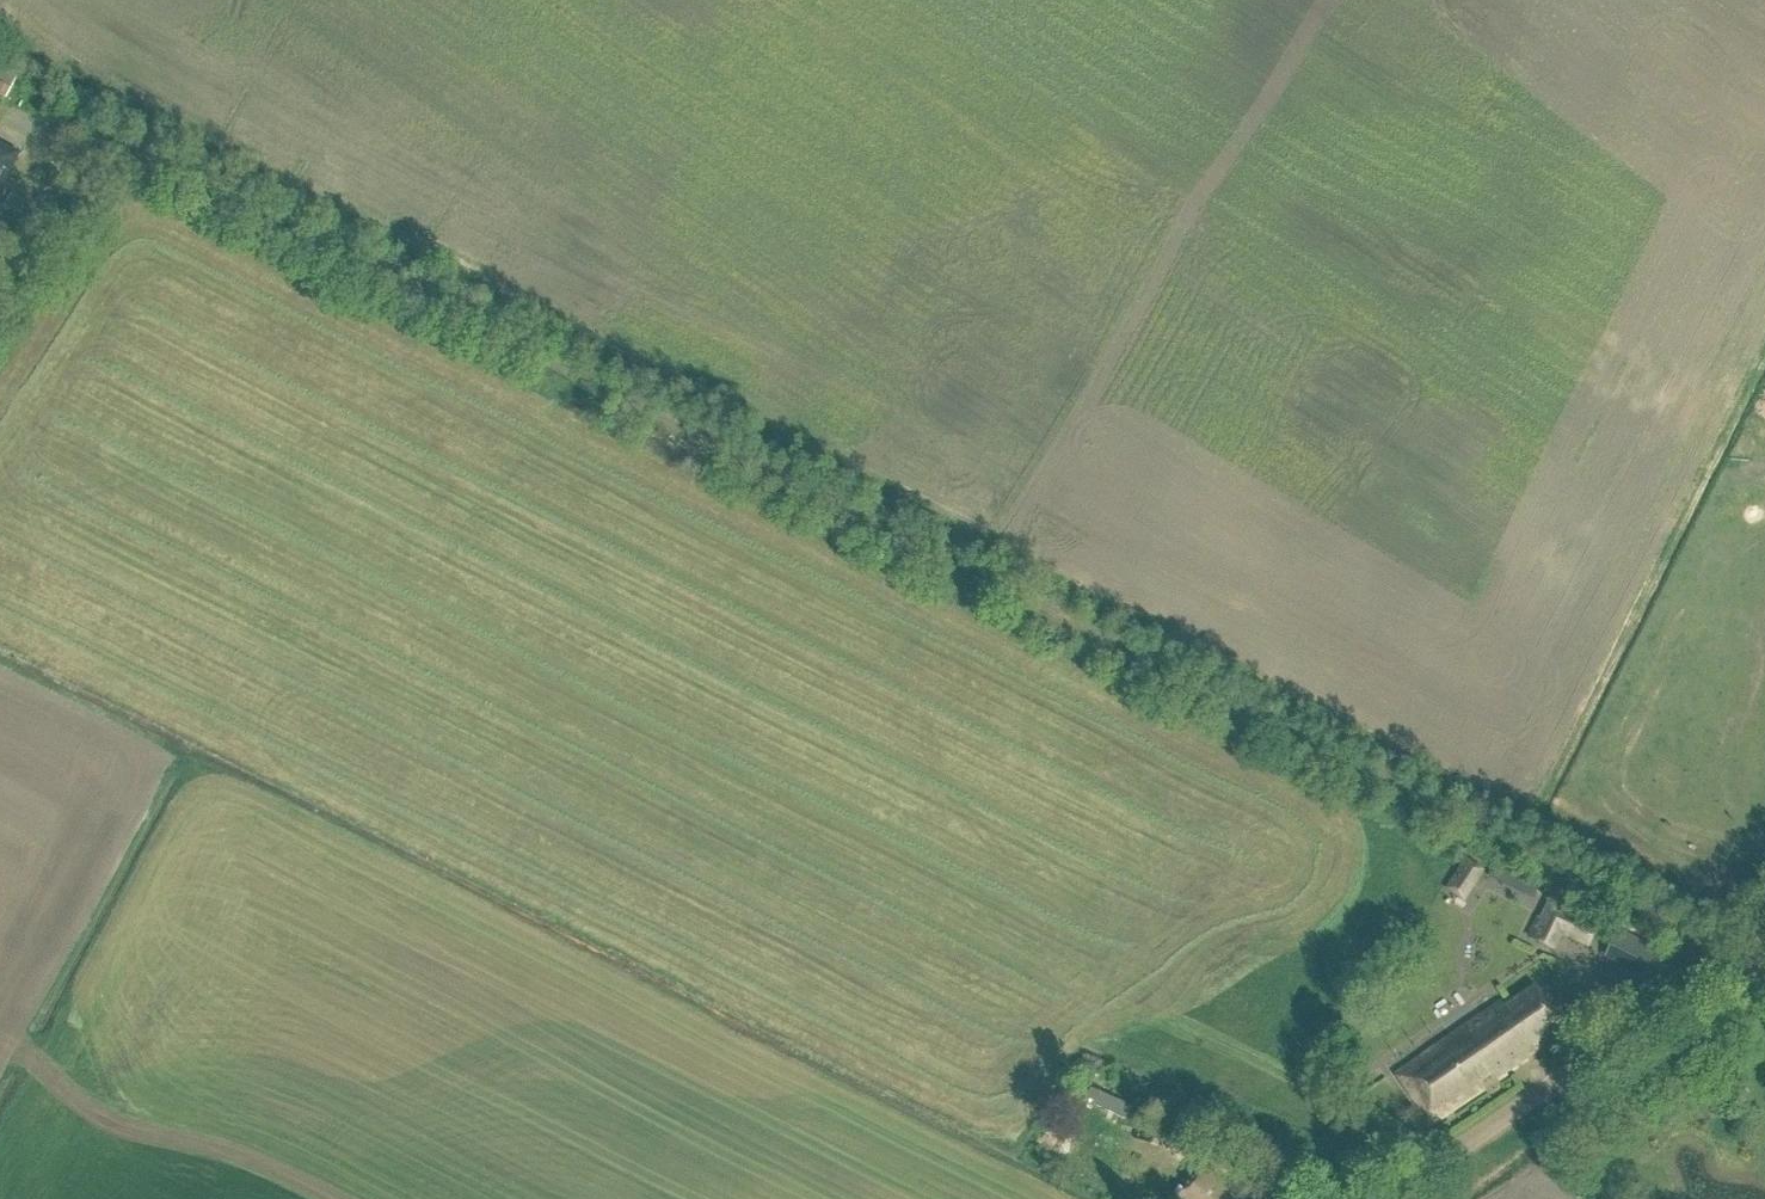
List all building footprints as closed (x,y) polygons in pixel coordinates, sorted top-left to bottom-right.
[(0,65),(0,98),(5,100),(19,76),(0,65)] [(12,155),(0,148),(0,177),(12,155)] [(1464,903),(1483,872),(1463,859),(1444,890),(1464,903)] [(1494,866),(1488,877),(1533,899),(1538,887),(1494,866)] [(1600,920),(1552,899),(1544,916),(1542,915),(1532,938),(1555,948),(1563,931),(1590,943),(1600,920)] [(1633,971),(1644,976),(1655,953),(1643,948),(1633,971)] [(1564,1026),(1537,987),(1508,1008),(1504,1002),(1399,1075),(1433,1124),(1545,1047),(1542,1042),(1564,1026)]
